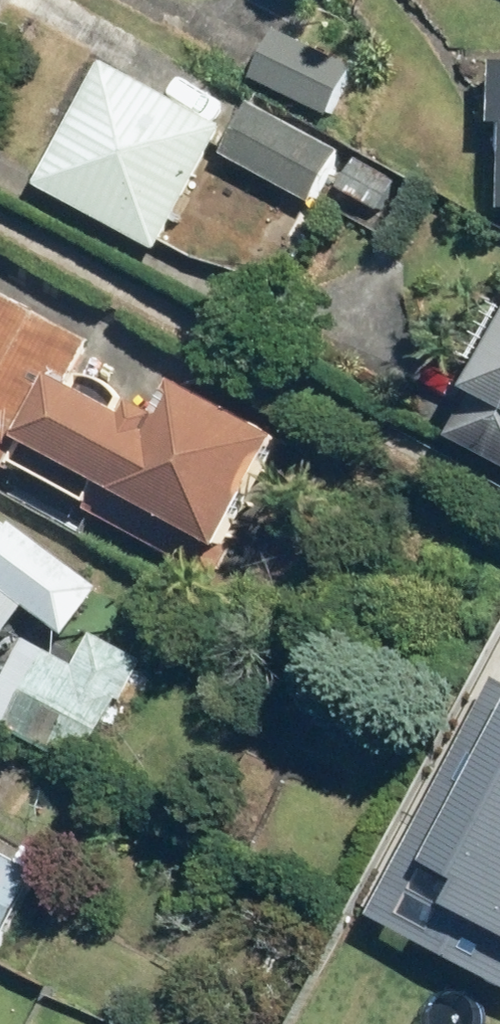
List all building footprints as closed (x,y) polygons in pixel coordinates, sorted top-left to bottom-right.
[(362,66),(287,29),(262,78),(337,116),(362,66)] [(119,60),(52,185),(173,250),(240,125),(119,60)] [(261,102),(232,153),(321,202),(349,150),(261,102)] [(231,562),(296,429),(191,378),(175,411),(94,372),(107,344),(7,295),(0,310),(0,450),(231,562)] [(467,436),(499,453),(499,371),(467,436)] [(1,660),(40,610),(75,637),(115,586),(29,519),(23,526),(0,508),(0,659),(1,660)] [(15,730),(90,770),(128,699),(132,701),(154,660),(103,632),(86,664),(36,637),(0,705),(0,714),(18,724),(15,730)] [(389,907),(499,964),(499,694),(389,907)] [(3,948),(45,873),(0,847),(0,946),(3,948)]
